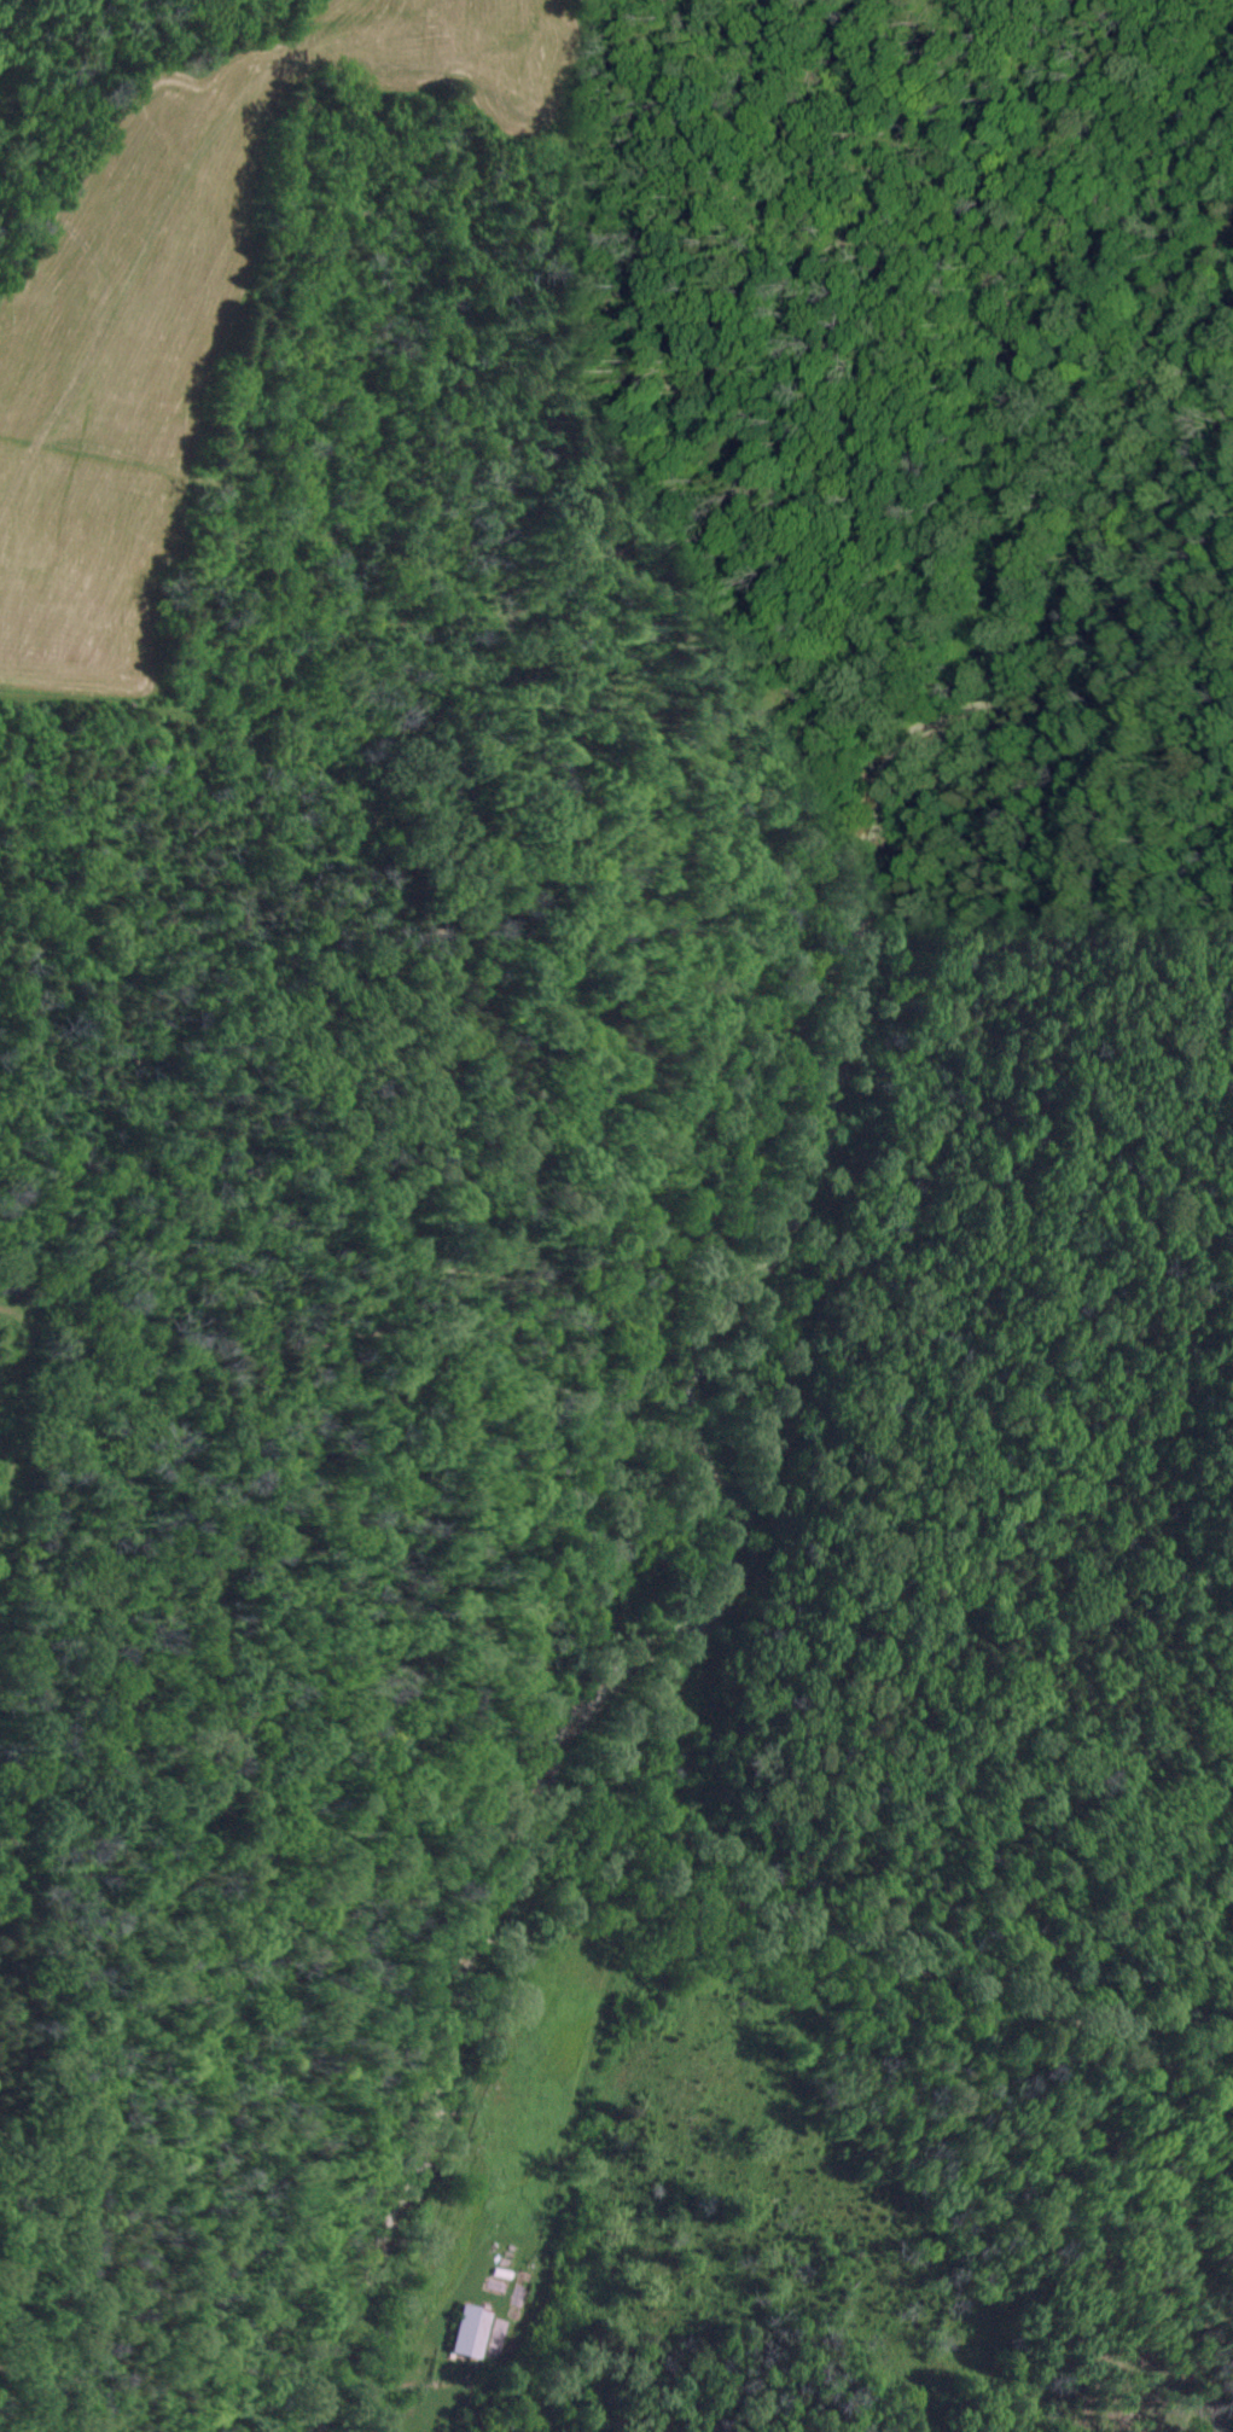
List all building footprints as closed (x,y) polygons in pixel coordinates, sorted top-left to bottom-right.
[(487,2316),(458,2308),(446,2356),(475,2363),(487,2316)]
